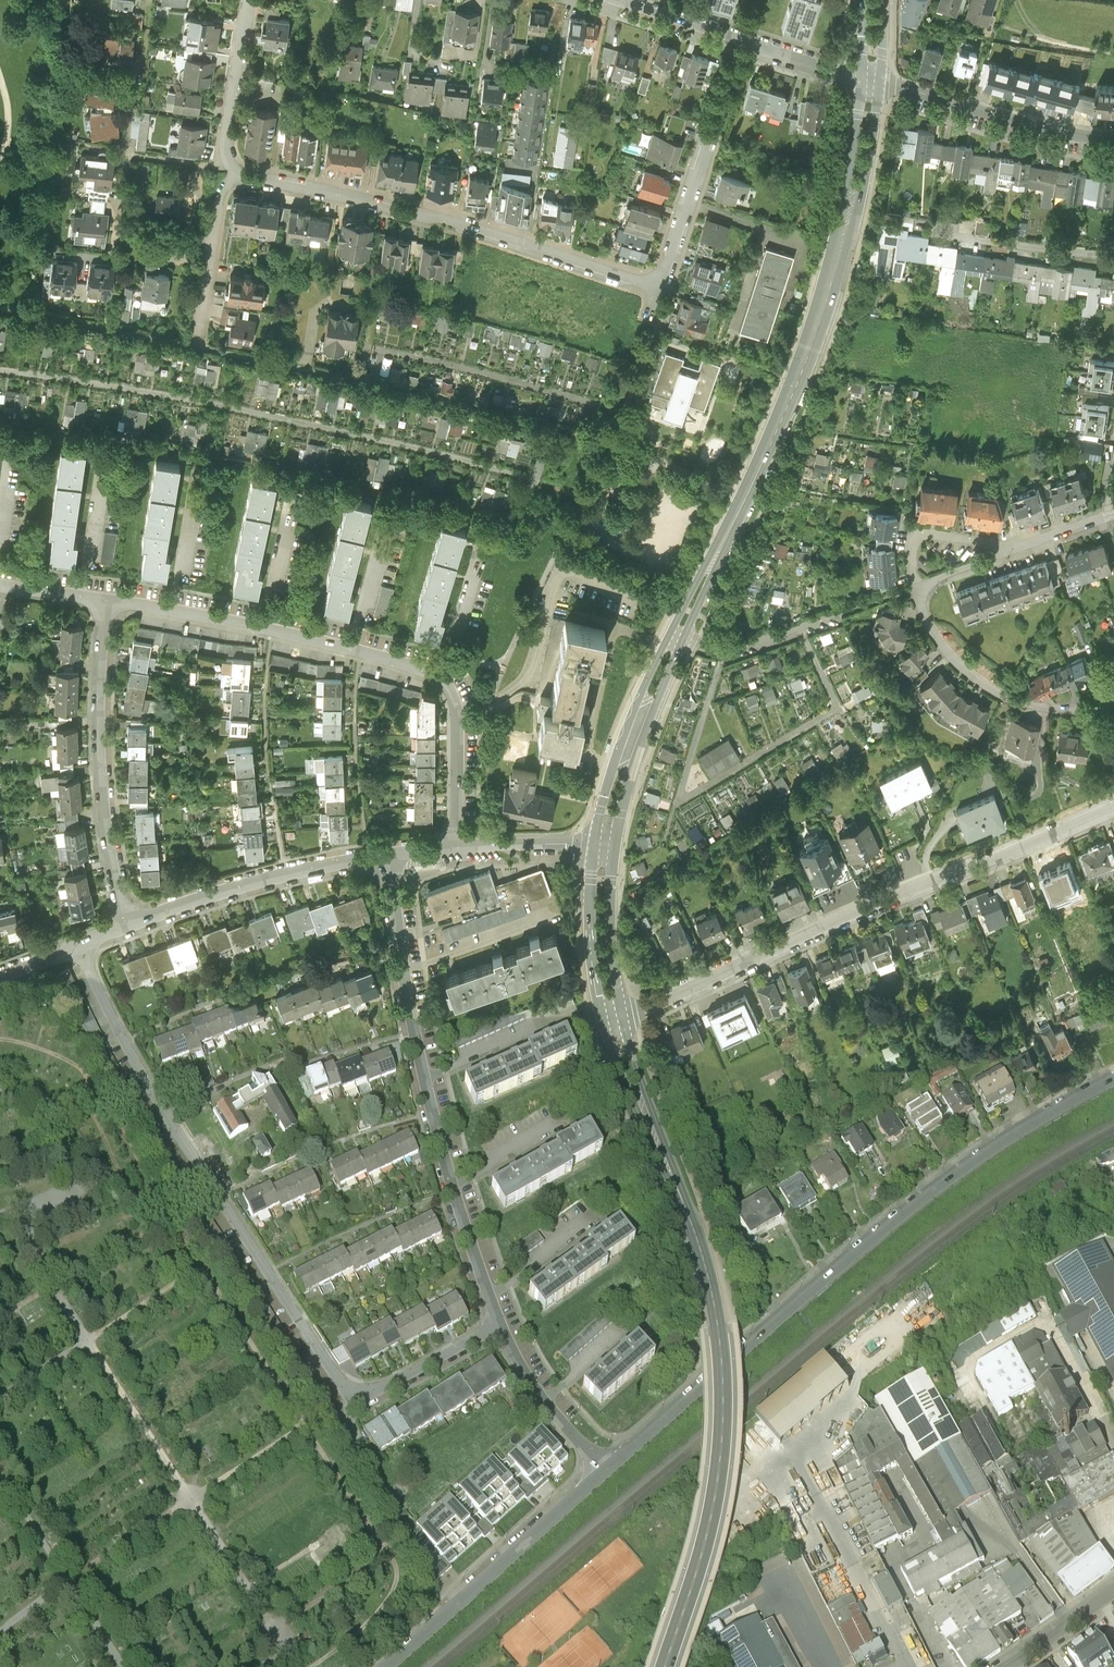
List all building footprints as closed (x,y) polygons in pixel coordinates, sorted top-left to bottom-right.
[(269,0),(266,0),(263,14),(265,14),(278,16),(278,1),(269,0)] [(704,3),(730,11),(733,0),(705,0),(704,3)] [(781,28),(807,36),(812,19),(812,18),(814,18),(814,16),(816,12),(814,12),(819,0),(790,0),(781,28)] [(924,0),(903,0),(900,8),(900,22),(916,27),(924,0)] [(937,9),(955,14),(956,10),(959,0),(940,0),(937,9)] [(956,10),(962,11),(965,0),(959,0),(956,10)] [(969,14),(987,20),(989,14),(991,8),(994,0),(973,0),(969,14)] [(479,11),(446,6),(442,38),(463,41),(465,45),(472,46),(475,42),(479,11)] [(530,7),(528,25),(546,27),(548,9),(530,7)] [(143,12),(133,12),(133,27),(143,27),(143,12)] [(278,16),(265,14),(264,23),(261,42),(283,45),(287,18),(278,16)] [(997,17),(989,14),(987,20),(982,36),(990,37),(997,17)] [(216,18),(191,15),(188,39),(219,44),(223,22),(216,21),(216,18)] [(512,19),(492,17),(489,41),(509,43),(512,19)] [(585,20),(572,18),(569,39),(582,41),(585,20)] [(598,22),(585,20),(582,41),(595,43),(598,22)] [(108,54),(119,51),(121,33),(99,31),(98,49),(108,49),(108,54)] [(121,33),(119,51),(126,52),(132,52),(134,34),(121,33)] [(1012,35),(1010,41),(1019,44),(1020,37),(1012,35)] [(363,43),(342,40),(336,76),(357,79),(363,43)] [(528,43),(515,41),(514,54),(527,56),(528,43)] [(678,49),(659,42),(653,58),(655,58),(653,62),(668,68),(670,63),(672,64),(678,49)] [(601,59),(612,62),(617,48),(603,43),(601,59)] [(638,54),(617,47),(617,48),(612,62),(609,71),(620,75),(622,69),(632,72),(638,54)] [(940,52),(926,47),(918,70),(933,75),(940,52)] [(967,53),(959,51),(953,70),(962,73),(963,70),(970,72),(971,68),(973,67),(976,60),(974,59),(976,53),(968,50),(967,53)] [(709,59),(691,53),(684,77),(702,82),(709,59)] [(689,55),(684,54),(680,65),(685,67),(689,55)] [(216,59),(187,55),(186,65),(181,67),(180,75),(184,78),(184,80),(213,84),(215,65),(216,59)] [(402,70),(409,72),(409,67),(411,58),(404,57),(402,70)] [(912,60),(904,58),(901,64),(910,67),(912,60)] [(397,64),(371,60),(368,80),(394,84),(397,64)] [(976,84),(983,86),(988,65),(982,63),(976,84)] [(1034,77),(988,65),(983,86),(1028,98),(1028,96),(1034,77)] [(421,69),(409,67),(409,72),(404,98),(416,100),(421,69)] [(434,71),(421,69),(416,100),(429,102),(431,90),(433,75),(434,71)] [(102,111),(111,111),(113,103),(117,104),(118,101),(125,83),(121,81),(108,77),(94,71),(86,96),(92,98),(90,109),(102,109),(102,111)] [(650,76),(642,74),(637,89),(645,91),(650,76)] [(750,75),(744,74),(741,85),(746,87),(750,75)] [(433,75),(431,90),(443,92),(445,80),(446,77),(433,75)] [(1034,77),(1028,96),(1074,108),(1077,96),(1079,87),(1034,75),(1034,77)] [(494,77),(483,76),(480,100),(490,101),(494,77)] [(494,77),(490,101),(500,103),(503,78),(494,77)] [(548,82),(523,78),(521,94),(545,98),(548,82)] [(453,113),(457,82),(445,80),(443,92),(440,111),(453,113)] [(470,81),(470,84),(468,95),(474,96),(476,82),(470,81)] [(769,87),(750,81),(743,103),(755,107),(756,103),(764,105),(769,87)] [(457,82),(453,113),(465,115),(468,95),(470,84),(457,82)] [(596,82),(586,82),(586,101),(595,102),(596,82)] [(681,85),(675,83),(671,96),(677,98),(681,85)] [(785,92),(769,87),(764,105),(771,108),(770,111),(781,115),(787,96),(784,95),(785,92)] [(1096,88),(1095,101),(1094,112),(1113,114),(1113,90),(1096,88)] [(203,93),(176,90),(176,91),(168,89),(166,108),(174,109),(174,110),(200,114),(203,93)] [(545,98),(521,94),(518,110),(543,114),(545,98)] [(1095,101),(1077,96),(1074,108),(1094,114),(1094,112),(1095,101)] [(799,100),(797,122),(801,123),(801,125),(824,128),(824,126),(829,127),(832,103),(827,103),(828,101),(805,98),(805,100),(799,100)] [(102,109),(90,109),(91,134),(93,135),(119,135),(118,115),(118,110),(111,111),(102,111),(102,109)] [(274,113),(248,109),(245,128),(242,149),(253,151),(253,153),(265,154),(266,143),(270,144),(274,113)] [(136,148),(146,150),(151,112),(142,110),(136,148)] [(543,114),(518,110),(516,125),(541,129),(543,114)] [(487,120),(477,119),(473,143),(483,145),(487,120)] [(487,120),(483,145),(493,146),(497,122),(487,120)] [(208,126),(182,122),(179,148),(192,150),(205,151),(205,146),(208,126)] [(577,127),(559,124),(553,162),(572,165),(574,156),(578,131),(577,131),(577,127)] [(541,129),(516,125),(514,140),(539,144),(541,129)] [(929,155),(932,141),(933,131),(900,127),(896,154),(929,159),(929,155)] [(282,139),(280,154),(295,156),(298,132),(299,130),(284,128),(282,139)] [(314,134),(313,143),(320,144),(322,132),(315,131),(314,134)] [(298,132),(295,156),(310,158),(313,143),(314,134),(298,132)] [(681,141),(652,132),(645,154),(662,159),(674,163),(681,141)] [(366,144),(327,137),(322,166),(361,173),(366,144)] [(511,157),(536,161),(539,144),(514,140),(511,157)] [(968,170),(971,152),(972,147),(932,141),(929,155),(952,158),(951,172),(968,175),(968,170)] [(179,148),(171,147),(170,154),(191,157),(192,150),(179,148)] [(401,152),(378,149),(374,179),(389,181),(388,184),(412,187),(416,157),(401,154),(401,152)] [(996,184),(999,157),(971,152),(968,170),(986,173),(983,192),(994,194),(996,184)] [(113,158),(81,154),(79,174),(96,176),(95,187),(112,190),(113,180),(116,158),(113,158)] [(1026,186),(1029,165),(1029,161),(999,157),(996,184),(1025,188),(1026,186)] [(674,163),(662,159),(660,166),(662,166),(672,169),(674,163)] [(647,161),(645,167),(660,172),(662,166),(660,166),(647,161)] [(458,166),(428,162),(424,192),(453,196),(458,166)] [(151,164),(138,163),(137,174),(148,175),(150,175),(151,164)] [(1054,196),(1058,169),(1029,165),(1026,186),(1044,189),(1040,207),(1052,208),(1054,196)] [(645,167),(643,167),(636,190),(660,198),(663,190),(666,191),(670,179),(663,177),(664,173),(660,172),(645,167)] [(1087,186),(1089,175),(1089,174),(1058,169),(1054,196),(1069,198),(1069,199),(1085,201),(1086,192),(1087,186)] [(530,174),(502,170),(500,181),(529,184),(530,174)] [(749,181),(720,171),(715,187),(713,193),(735,199),(737,191),(746,193),(749,181)] [(473,205),(478,175),(474,175),(475,174),(468,173),(465,191),(464,203),(469,204),(469,205),(473,205)] [(148,175),(137,174),(136,186),(147,186),(148,175)] [(478,175),(473,205),(476,206),(476,207),(484,208),(485,197),(486,187),(488,178),(481,177),(481,176),(478,175)] [(1103,175),(1103,177),(1089,175),(1087,186),(1098,188),(1098,194),(1096,204),(1113,206),(1113,197),(1113,177),(1103,175)] [(531,193),(499,183),(497,195),(495,208),(494,215),(502,216),(503,214),(517,220),(517,221),(526,222),(531,193)] [(95,187),(90,187),(88,199),(92,199),(106,201),(111,202),(112,190),(95,187)] [(630,202),(637,204),(639,197),(627,194),(625,200),(630,202)] [(176,197),(157,196),(156,216),(180,218),(181,197),(176,197)] [(237,197),(235,198),(234,206),(233,207),(231,216),(232,217),(231,225),(232,227),(233,227),(253,230),(257,201),(256,199),(237,197)] [(92,199),(91,211),(105,213),(106,201),(92,199)] [(258,200),(257,201),(253,230),(253,231),(273,234),(275,218),(277,205),(278,203),(274,203),(274,202),(273,200),(270,200),(268,201),(268,202),(258,200)] [(557,204),(542,202),(541,204),(539,221),(538,225),(553,227),(557,204)] [(557,202),(557,204),(553,227),(553,229),(568,231),(572,204),(557,202)] [(637,204),(630,202),(622,225),(647,233),(649,234),(651,227),(652,227),(654,222),(655,222),(659,211),(637,204)] [(539,221),(541,204),(535,203),(533,220),(539,221)] [(284,206),(277,205),(275,218),(282,219),(284,206)] [(288,220),(290,207),(284,206),(282,219),(288,220)] [(290,206),(290,207),(288,220),(286,237),(305,240),(306,237),(309,214),(310,210),(297,208),(298,207),(290,206)] [(110,213),(105,213),(91,211),(84,210),(84,215),(76,214),(73,233),(76,233),(75,241),(106,245),(109,221),(110,213)] [(328,217),(309,214),(306,237),(324,240),(325,240),(328,217)] [(912,229),(913,216),(909,215),(902,214),(900,214),(899,225),(907,227),(912,229)] [(328,215),(328,217),(325,240),(324,240),(324,241),(332,242),(336,216),(328,215)] [(702,226),(699,236),(701,236),(708,239),(723,243),(729,224),(705,216),(702,226)] [(355,220),(342,218),(338,247),(352,250),(352,251),(368,253),(372,224),(364,223),(364,222),(354,221),(355,220)] [(896,243),(899,225),(878,222),(875,240),(896,243)] [(621,240),(618,250),(644,258),(647,249),(643,247),(647,233),(622,225),(617,223),(615,234),(613,233),(613,237),(621,240)] [(924,259),(927,242),(928,236),(906,232),(907,227),(899,225),(896,243),(891,274),(901,275),(905,256),(924,259)] [(253,230),(233,227),(228,261),(241,263),(244,249),(250,250),(253,231),(253,230)] [(613,237),(613,233),(612,233),(607,246),(618,250),(621,240),(613,237)] [(396,236),(383,234),(382,244),(380,258),(392,260),(395,238),(396,236)] [(409,240),(407,250),(414,251),(416,241),(416,238),(409,237),(409,240)] [(409,240),(395,238),(392,260),(392,262),(405,264),(407,250),(409,240)] [(707,244),(699,242),(696,249),(709,254),(712,246),(707,244)] [(951,277),(956,251),(957,247),(927,242),(924,259),(942,262),(937,291),(948,293),(951,277)] [(437,246),(421,244),(420,254),(418,268),(434,271),(437,249),(437,246)] [(765,246),(738,329),(763,337),(767,338),(776,308),(792,255),(765,246)] [(454,251),(437,249),(434,271),(433,273),(450,275),(452,261),(454,251)] [(454,251),(452,261),(461,262),(463,250),(454,249),(454,251)] [(984,255),(956,251),(951,277),(964,280),(965,271),(982,274),(984,255)] [(164,254),(148,252),(147,263),(163,265),(164,254)] [(982,274),(978,296),(987,297),(988,292),(993,293),(995,275),(1012,277),(1014,260),(1014,257),(1007,256),(1006,259),(984,255),(982,274)] [(692,270),(688,283),(705,289),(709,279),(717,282),(722,267),(697,258),(692,270)] [(51,289),(63,291),(66,261),(61,260),(55,259),(51,289)] [(1044,264),(1014,260),(1012,277),(1029,280),(1026,300),(1038,301),(1040,292),(1044,264)] [(72,261),(66,261),(63,291),(74,292),(78,262),(72,261)] [(88,294),(100,295),(103,265),(98,265),(92,264),(88,294)] [(1073,268),(1044,264),(1040,292),(1069,296),(1069,295),(1073,268)] [(109,266),(103,265),(100,295),(111,297),(115,267),(109,266)] [(1073,265),(1073,268),(1069,295),(1076,296),(1077,287),(1089,289),(1086,305),(1083,305),(1082,315),(1095,317),(1099,294),(1102,275),(1095,274),(1096,268),(1073,265)] [(144,291),(142,306),(158,308),(163,309),(164,311),(165,312),(167,311),(168,309),(168,308),(166,306),(167,299),(170,299),(172,275),(146,272),(144,291)] [(230,275),(227,298),(238,300),(261,304),(264,280),(250,278),(251,275),(245,274),(245,277),(230,275)] [(1102,275),(1099,294),(1112,296),(1113,297),(1113,277),(1102,275)] [(142,306),(144,291),(123,289),(119,320),(133,322),(140,318),(142,306)] [(237,306),(238,300),(227,298),(223,298),(222,304),(237,306)] [(701,305),(682,299),(678,313),(673,327),(702,336),(706,325),(696,322),(701,305)] [(236,316),(237,316),(238,307),(224,305),(221,321),(231,323),(231,322),(234,322),(236,316)] [(413,308),(410,318),(421,321),(424,310),(413,308)] [(358,314),(328,309),(323,346),(343,349),(344,343),(354,344),(358,314)] [(449,328),(450,320),(462,322),(461,332),(475,335),(477,318),(438,312),(436,326),(449,328)] [(251,341),(255,320),(237,316),(236,316),(234,322),(231,322),(231,323),(227,341),(241,344),(242,339),(251,341)] [(490,322),(484,338),(499,343),(505,327),(490,322)] [(506,328),(504,337),(511,338),(513,329),(506,328)] [(515,332),(512,347),(523,349),(526,335),(515,332)] [(1050,336),(1039,334),(1038,340),(1049,342),(1050,336)] [(94,362),(97,338),(86,337),(84,349),(78,348),(76,360),(94,362)] [(536,348),(537,341),(529,339),(528,346),(536,348)] [(544,339),(540,353),(551,356),(555,343),(544,339)] [(136,370),(157,374),(162,347),(141,343),(136,370)] [(1090,354),(1104,356),(1104,351),(1086,348),(1085,354),(1090,354)] [(665,351),(647,402),(664,408),(661,415),(681,422),(682,418),(687,404),(704,410),(720,364),(701,358),(698,368),(681,363),(684,357),(665,351)] [(588,365),(598,367),(601,357),(590,355),(588,365)] [(1092,357),(1090,371),(1113,375),(1113,361),(1092,357)] [(209,384),(210,378),(208,378),(210,365),(199,364),(197,382),(209,384)] [(420,383),(421,373),(409,373),(409,366),(393,365),(392,381),(420,383)] [(218,379),(221,368),(212,366),(209,377),(218,379)] [(1090,371),(1088,385),(1113,389),(1113,375),(1090,371)] [(259,395),(279,397),(281,378),(261,376),(259,395)] [(444,379),(443,390),(456,392),(457,381),(444,379)] [(306,384),(299,382),(297,389),(304,391),(306,384)] [(319,406),(329,408),(332,389),(348,392),(347,398),(354,399),(355,391),(322,386),(319,406)] [(1079,392),(1083,393),(1098,395),(1099,389),(1080,387),(1079,392)] [(339,406),(345,406),(347,392),(332,390),(330,409),(338,410),(339,406)] [(1084,400),(1097,402),(1098,395),(1083,393),(1082,400),(1084,400)] [(77,424),(78,415),(77,415),(78,398),(68,397),(66,423),(77,424)] [(77,413),(86,415),(90,399),(81,397),(77,413)] [(348,399),(347,406),(354,407),(355,400),(348,399)] [(1097,402),(1084,400),(1082,416),(1108,419),(1110,403),(1097,402)] [(401,424),(405,406),(382,401),(378,419),(401,424)] [(146,429),(151,410),(140,408),(136,427),(146,429)] [(439,433),(449,436),(454,417),(444,415),(439,433)] [(197,441),(200,418),(190,416),(186,439),(197,441)] [(1107,434),(1108,419),(1082,416),(1081,430),(1107,434)] [(202,418),(197,434),(206,437),(211,420),(202,418)] [(451,430),(463,434),(467,421),(455,418),(451,430)] [(269,432),(241,429),(239,448),(267,451),(269,432)] [(1098,442),(1099,435),(1080,432),(1079,439),(1098,442)] [(503,434),(499,451),(519,456),(523,439),(503,434)] [(328,464),(333,446),(310,440),(305,458),(328,464)] [(1105,444),(1085,440),(1082,458),(1102,462),(1105,444)] [(57,479),(80,482),(83,462),(85,449),(61,446),(57,479)] [(828,460),(833,461),(835,452),(820,449),(815,467),(825,469),(828,460)] [(382,455),(376,476),(393,481),(399,460),(382,455)] [(150,492),(174,496),(177,476),(179,463),(156,459),(150,492)] [(852,476),(863,477),(864,469),(853,468),(852,476)] [(895,470),(894,485),(907,485),(908,471),(895,470)] [(1079,474),(1064,479),(1073,505),(1088,500),(1079,474)] [(245,509),(268,514),(272,494),(275,481),(252,476),(245,509)] [(52,512),(76,515),(79,495),(80,482),(57,479),(52,512)] [(1073,505),(1064,479),(1050,483),(1059,510),(1073,505)] [(487,484),(482,502),(504,509),(510,491),(487,484)] [(957,490),(920,484),(915,513),(951,520),(957,490)] [(1038,488),(1009,497),(1014,511),(1018,524),(1047,514),(1038,488)] [(995,496),(968,491),(962,522),(999,529),(1002,512),(995,496)] [(145,525),(168,529),(172,509),(174,496),(150,492),(145,525)] [(339,529),(362,535),(367,516),(370,503),(347,497),(339,529)] [(238,542),(261,546),(266,526),(268,514),(245,509),(238,542)] [(897,514),(870,509),(867,528),(875,529),(892,532),(894,532),(897,514)] [(1012,526),(1018,524),(1014,511),(1007,513),(1012,526)] [(76,515),(52,512),(50,529),(54,529),(50,555),(74,558),(77,539),(72,538),(73,535),(76,515)] [(432,554),(455,561),(461,541),(465,529),(442,522),(432,554)] [(168,529),(145,525),(142,542),(146,542),(142,568),(166,572),(169,553),(164,552),(165,549),(168,529)] [(362,535),(339,529),(330,562),(353,568),(359,548),(362,535)] [(875,535),(891,538),(892,532),(875,529),(875,535)] [(117,533),(105,531),(100,562),(113,564),(117,533)] [(891,538),(875,535),(875,544),(885,543),(885,544),(890,544),(891,538)] [(776,553),(786,554),(788,541),(778,539),(776,553)] [(261,546),(238,542),(235,558),(239,559),(233,584),(257,589),(261,570),(257,569),(257,566),(261,546)] [(1091,547),(1098,573),(1113,568),(1111,561),(1106,542),(1091,547)] [(866,561),(894,559),(893,544),(890,544),(885,544),(885,543),(875,544),(865,544),(866,561)] [(1091,547),(1068,555),(1074,574),(1077,583),(1098,573),(1091,547)] [(422,586),(445,593),(451,573),(455,561),(432,554),(422,586)] [(1030,561),(1036,560),(1035,556),(1014,561),(1016,569),(1031,565),(1030,561)] [(894,559),(866,561),(868,578),(877,577),(881,577),(893,576),(893,574),(895,573),(894,559)] [(353,568),(330,562),(326,578),(330,579),(324,604),(348,610),(353,591),(348,590),(348,587),(353,568)] [(1046,562),(1025,569),(1034,597),(1056,590),(1046,562)] [(1025,569),(1002,577),(1011,605),(1034,597),(1025,569)] [(1077,583),(1074,574),(1065,577),(1071,593),(1079,590),(1077,583)] [(881,577),(877,577),(880,585),(895,581),(893,576),(881,577)] [(1002,577),(975,585),(985,613),(1011,605),(1002,577)] [(386,618),(394,588),(381,585),(373,615),(386,618)] [(985,613),(975,585),(956,592),(965,620),(985,613)] [(445,593),(422,586),(418,602),(421,603),(414,628),(437,635),(443,617),(438,615),(439,612),(445,593)] [(776,586),(774,598),(785,599),(786,587),(776,586)] [(882,608),(897,611),(896,613),(897,614),(899,612),(902,602),(901,601),(896,599),(881,604),(880,610),(882,608)] [(896,613),(897,611),(882,608),(880,610),(877,611),(875,620),(873,619),(872,622),(873,624),(875,623),(884,639),(886,639),(885,642),(886,645),(891,646),(892,645),(893,645),(896,647),(899,642),(900,637),(902,637),(903,636),(904,631),(904,630),(902,629),(903,624),(898,623),(898,621),(896,618),(895,618),(896,613)] [(61,638),(81,639),(81,634),(82,625),(77,624),(64,623),(62,622),(61,638)] [(560,656),(556,672),(584,678),(588,662),(584,661),(585,654),(599,657),(605,630),(565,622),(558,652),(558,655),(560,656)] [(860,657),(847,624),(824,633),(837,666),(860,657)] [(200,639),(139,627),(136,640),(152,643),(198,652),(200,639)] [(81,639),(61,638),(59,652),(61,652),(74,654),(79,654),(80,646),(81,639)] [(226,644),(200,639),(198,652),(216,655),(225,656),(232,657),(250,659),(256,659),(257,646),(226,644)] [(928,650),(918,639),(898,656),(908,667),(918,658),(928,650)] [(132,650),(131,653),(149,657),(152,643),(136,640),(134,640),(132,650)] [(61,652),(60,662),(73,663),(74,654),(61,652)] [(147,671),(149,657),(131,653),(129,664),(129,667),(131,668),(147,671)] [(309,662),(272,653),(270,666),(317,677),(323,677),(342,678),(343,665),(336,665),(317,664),(309,662)] [(1085,655),(1056,667),(1065,686),(1076,682),(1077,686),(1088,681),(1086,677),(1093,674),(1085,655)] [(232,657),(231,671),(249,673),(250,663),(250,659),(232,657)] [(927,669),(918,658),(908,667),(917,678),(927,669)] [(757,660),(743,665),(747,676),(762,670),(757,660)] [(1044,672),(1052,692),(1065,686),(1056,667),(1044,672)] [(147,671),(131,668),(129,679),(128,682),(146,685),(149,671),(147,671)] [(947,679),(938,668),(912,690),(912,694),(936,721),(959,692),(951,683),(953,682),(949,677),(947,679)] [(55,689),(77,690),(78,675),(78,670),(73,669),(60,669),(56,669),(55,689)] [(874,669),(869,672),(872,679),(878,676),(874,669)] [(249,676),(249,673),(231,671),(230,685),(232,685),(248,687),(249,676)] [(794,694),(808,690),(806,683),(809,682),(806,671),(788,676),(794,694)] [(578,704),(584,678),(556,672),(551,698),(540,696),(539,702),(537,712),(541,713),(537,733),(561,738),(561,742),(573,745),(574,741),(577,742),(581,722),(583,715),(571,712),(572,705),(578,706),(578,704)] [(1052,692),(1044,672),(1027,680),(1035,696),(1040,693),(1042,696),(1052,692)] [(422,691),(361,675),(358,688),(418,703),(422,691)] [(342,678),(323,677),(323,691),(341,692),(342,682),(342,678)] [(763,687),(771,702),(781,696),(773,681),(763,687)] [(146,685),(128,682),(126,692),(126,695),(143,698),(146,685)] [(865,682),(856,687),(860,696),(869,692),(865,682)] [(231,700),(249,701),(250,691),(250,687),(248,687),(232,685),(231,700)] [(77,690),(55,689),(55,709),(59,709),(71,709),(77,709),(77,694),(77,690)] [(758,689),(747,694),(753,708),(763,703),(758,689)] [(341,692),(323,691),(323,705),(341,705),(341,695),(341,692)] [(417,720),(434,720),(435,706),(435,694),(422,691),(418,703),(418,706),(417,706),(417,720)] [(959,692),(936,721),(971,739),(988,707),(976,701),(977,699),(971,696),(970,697),(960,692),(959,692)] [(143,698),(126,695),(124,706),(123,709),(141,712),(143,698)] [(249,701),(231,700),(230,713),(248,715),(249,705),(249,701)] [(341,705),(323,705),(323,719),(341,719),(341,709),(341,705)] [(248,715),(230,713),(229,727),(247,729),(248,718),(248,715)] [(71,716),(58,716),(58,725),(71,725),(71,716)] [(1038,723),(1011,716),(1005,741),(1031,748),(1038,723)] [(341,719),(323,719),(322,733),(340,733),(341,723),(341,719)] [(434,720),(417,720),(417,733),(434,733),(434,723),(434,720)] [(57,740),(77,740),(77,730),(77,725),(71,725),(58,725),(56,725),(57,740)] [(1083,729),(1061,726),(1058,750),(1059,750),(1059,752),(1061,758),(1064,757),(1065,758),(1066,759),(1067,760),(1068,760),(1077,758),(1078,757),(1079,751),(1088,752),(1091,727),(1083,726),(1083,729)] [(128,738),(128,741),(146,741),(146,727),(130,727),(128,727),(128,738)] [(434,733),(417,733),(417,747),(434,747),(434,737),(434,733)] [(729,739),(700,757),(711,775),(740,758),(729,739)] [(77,740),(57,740),(57,755),(60,755),(72,755),(78,755),(78,744),(77,740)] [(145,755),(146,741),(128,741),(127,752),(127,755),(129,755),(145,755)] [(1031,748),(1005,741),(1002,750),(1029,757),(1031,748)] [(234,746),(235,760),(253,759),(253,748),(252,744),(234,746)] [(662,757),(678,759),(679,748),(663,746),(662,757)] [(784,746),(764,757),(781,790),(799,780),(785,753),(787,752),(784,746)] [(417,747),(417,761),(434,761),(434,751),(434,747),(417,747)] [(314,755),(315,769),(325,768),(343,767),(342,757),(342,754),(314,755)] [(977,759),(982,771),(994,766),(989,754),(977,759)] [(72,755),(60,755),(60,765),(73,764),(72,755)] [(129,769),(147,770),(148,756),(145,755),(129,755),(129,766),(129,769)] [(254,762),(253,759),(235,760),(236,774),(255,772),(254,762)] [(920,759),(878,778),(890,802),(931,783),(920,759)] [(434,761),(417,761),(416,775),(432,775),(434,775),(434,765),(434,761)] [(505,785),(499,811),(549,824),(555,797),(533,792),(533,790),(534,788),(538,772),(512,766),(508,786),(505,785)] [(343,771),(343,767),(325,768),(325,782),(343,781),(343,771)] [(147,770),(129,769),(129,780),(129,783),(147,783),(147,770)] [(60,792),(81,790),(80,780),(79,775),(74,776),(73,770),(60,771),(41,773),(42,787),(59,785),(60,792)] [(237,788),(256,786),(255,776),(255,772),(236,774),(237,788)] [(414,789),(432,789),(432,779),(432,775),(416,775),(414,775),(414,789)] [(343,781),(325,782),(326,796),(344,795),(343,785),(343,781)] [(147,783),(129,783),(128,794),(128,797),(130,797),(147,797),(147,783)] [(716,813),(688,822),(694,838),(713,832),(713,834),(728,829),(724,816),(738,812),(729,784),(709,791),(716,813)] [(291,785),(275,786),(275,793),(291,792),(291,785)] [(256,786),(237,788),(239,802),(241,802),(257,800),(256,790),(256,786)] [(414,803),(432,803),(432,793),(432,789),(414,789),(414,803)] [(658,803),(661,792),(650,789),(647,800),(658,803)] [(81,790),(60,792),(61,807),(64,807),(77,806),(82,805),(81,795),(81,790)] [(992,791),(973,799),(985,825),(991,823),(992,826),(997,824),(1005,821),(992,791)] [(344,795),(326,796),(327,810),(329,810),(344,809),(344,799),(344,795)] [(147,797),(130,797),(130,805),(148,805),(148,797),(147,797)] [(966,833),(985,825),(973,799),(955,807),(966,833)] [(242,816),(260,814),(259,805),(259,800),(257,800),(241,802),(242,816)] [(432,803),(414,803),(414,817),(432,817),(432,807),(432,803)] [(77,806),(64,807),(65,819),(78,817),(77,806)] [(329,824),(347,823),(347,813),(347,809),(344,809),(329,810),(329,824)] [(136,823),(136,826),(154,825),(154,811),(136,812),(136,823)] [(260,814),(242,816),(243,829),(261,828),(260,818),(260,814)] [(847,826),(838,830),(851,857),(860,853),(863,860),(864,860),(872,856),(873,856),(870,849),(879,845),(866,817),(857,821),(854,815),(844,820),(847,826)] [(65,819),(66,828),(79,826),(78,817),(65,819)] [(347,823),(329,824),(330,838),(348,837),(348,827),(347,823)] [(66,843),(86,840),(85,831),(84,825),(79,826),(66,828),(64,828),(66,843)] [(155,839),(154,825),(136,826),(137,836),(137,840),(139,840),(155,839)] [(201,829),(202,844),(234,843),(233,828),(201,829)] [(243,829),(245,843),(263,842),(262,831),(261,828),(243,829)] [(639,834),(640,844),(652,843),(652,833),(639,834)] [(813,878),(814,880),(841,867),(838,859),(826,835),(819,839),(817,833),(803,839),(806,845),(799,848),(813,878)] [(1084,848),(1091,865),(1100,861),(1102,862),(1103,863),(1105,863),(1107,862),(1108,861),(1109,859),(1109,858),(1113,856),(1113,843),(1112,837),(1103,841),(1102,838),(1093,842),(1094,844),(1084,848)] [(155,839),(139,840),(140,851),(140,855),(158,853),(157,839),(155,839)] [(86,840),(66,843),(68,858),(70,858),(83,856),(89,855),(87,843),(86,840)] [(263,845),(263,842),(245,843),(246,857),(264,855),(263,845)] [(879,845),(870,849),(873,856),(872,856),(875,863),(891,856),(889,850),(885,842),(879,845)] [(1072,851),(1034,867),(1046,897),(1084,882),(1072,851)] [(158,853),(140,855),(141,865),(141,868),(159,867),(158,853)] [(860,853),(851,857),(845,860),(852,874),(868,867),(864,860),(863,860),(860,853)] [(70,858),(72,867),(85,865),(83,856),(70,858)] [(841,867),(814,880),(813,878),(807,881),(812,893),(830,885),(826,878),(832,875),(835,882),(852,874),(845,860),(844,857),(838,859),(841,867)] [(72,867),(73,874),(86,871),(85,865),(72,867)] [(159,867),(141,868),(141,878),(142,882),(160,881),(159,867)] [(531,873),(518,878),(526,900),(549,892),(540,869),(531,873)] [(433,887),(423,890),(429,906),(424,907),(426,912),(427,916),(435,913),(438,920),(453,915),(453,916),(463,912),(462,911),(499,898),(495,886),(489,870),(479,874),(469,878),(468,875),(464,877),(449,881),(433,887)] [(1009,876),(1008,877),(1012,887),(1015,894),(1016,894),(1021,905),(1035,900),(1031,889),(1032,888),(1025,870),(1009,876)] [(68,895),(90,891),(87,876),(86,871),(73,874),(64,876),(68,895)] [(998,877),(998,878),(1003,891),(1012,887),(1008,877),(1009,876),(1008,873),(998,877)] [(797,875),(769,888),(780,912),(808,898),(797,875)] [(522,901),(526,900),(518,878),(502,883),(495,886),(499,898),(503,908),(522,901)] [(992,881),(994,885),(997,893),(1003,891),(998,878),(992,881)] [(23,881),(16,882),(17,890),(24,889),(23,881)] [(986,883),(964,892),(971,909),(980,905),(987,920),(1005,912),(997,893),(994,885),(987,887),(986,883)] [(72,914),(89,911),(94,910),(91,895),(90,891),(68,895),(72,914)] [(343,902),(333,905),(338,923),(341,931),(364,923),(365,925),(371,922),(362,895),(345,901),(343,902)] [(937,903),(929,906),(936,920),(942,918),(945,926),(967,916),(958,896),(938,904),(937,903)] [(742,925),(744,928),(752,924),(751,914),(756,912),(758,914),(763,911),(760,904),(757,899),(742,906),(742,905),(735,908),(738,915),(737,915),(742,925)] [(319,906),(309,910),(315,926),(317,934),(318,934),(328,931),(326,927),(338,923),(333,905),(332,901),(321,905),(319,906)] [(503,908),(442,930),(446,942),(527,913),(522,901),(503,908)] [(911,907),(914,915),(920,913),(921,917),(926,915),(922,903),(911,907)] [(302,931),(315,926),(309,910),(308,906),(297,909),(295,910),(287,913),(285,914),(291,929),(294,938),(304,935),(302,931)] [(666,915),(669,922),(679,917),(676,910),(666,915)] [(694,915),(696,920),(707,915),(704,910),(694,915)] [(0,915),(0,928),(6,927),(6,929),(7,928),(10,939),(21,936),(15,911),(10,913),(0,915)] [(90,918),(89,911),(72,914),(73,921),(90,918)] [(707,915),(696,920),(704,937),(716,931),(724,928),(716,911),(707,915)] [(651,923),(646,913),(640,916),(645,926),(651,923)] [(920,913),(914,915),(894,922),(904,949),(930,940),(921,917),(920,913)] [(256,943),(257,947),(267,943),(266,939),(278,935),(279,935),(274,923),(271,914),(262,917),(259,918),(250,922),(248,922),(256,943)] [(742,925),(737,915),(731,918),(735,928),(742,925)] [(645,927),(640,917),(634,920),(639,930),(645,927)] [(669,923),(659,927),(671,952),(691,943),(679,917),(669,922),(669,923)] [(232,947),(234,954),(235,955),(245,951),(244,947),(256,943),(248,922),(237,926),(227,929),(232,947)] [(882,926),(883,927),(887,937),(897,933),(894,922),(882,926)] [(232,947),(227,929),(225,926),(216,929),(214,930),(204,934),(203,934),(206,944),(211,958),(221,955),(220,951),(232,947)] [(883,928),(864,936),(868,946),(874,963),(894,955),(887,937),(883,928)] [(517,952),(525,971),(563,957),(554,934),(539,939),(538,936),(536,936),(529,939),(531,942),(516,947),(517,952)] [(177,942),(167,947),(175,967),(176,972),(187,968),(185,964),(198,959),(194,948),(191,938),(180,941),(177,942)] [(837,947),(844,965),(861,958),(858,950),(854,940),(837,947)] [(874,963),(868,946),(858,950),(861,958),(865,966),(874,963)] [(162,972),(175,967),(167,947),(156,951),(145,954),(153,975),(154,979),(164,976),(162,972)] [(837,947),(814,955),(822,975),(832,971),(844,965),(837,947)] [(494,960),(479,965),(488,989),(526,976),(525,971),(517,952),(502,957),(501,954),(499,954),(493,957),(494,960)] [(140,979),(153,975),(145,954),(134,958),(123,962),(131,987),(142,984),(140,979)] [(806,962),(787,969),(797,996),(817,988),(806,962)] [(454,1002),(488,989),(479,965),(456,974),(450,976),(445,977),(454,1002)] [(848,973),(844,965),(832,971),(836,978),(848,973)] [(139,1124),(184,1204),(196,1197),(161,1139),(148,1119),(132,1091),(118,1067),(108,1050),(109,1050),(69,969),(60,973),(85,1026),(91,1037),(89,1038),(100,1055),(111,1072),(123,1095),(139,1124)] [(362,974),(355,976),(363,997),(379,991),(371,970),(362,974)] [(781,973),(773,976),(778,990),(787,987),(781,973)] [(351,1002),(363,997),(355,976),(352,977),(343,981),(350,998),(351,1002)] [(773,976),(755,983),(760,998),(767,1013),(769,1012),(780,1008),(776,999),(781,997),(778,990),(773,976)] [(334,980),(330,981),(338,1002),(350,998),(343,981),(342,977),(334,980)] [(325,1007),(338,1002),(330,981),(325,983),(317,986),(324,1003),(325,1007)] [(308,985),(303,986),(312,1008),(324,1003),(317,986),(316,982),(308,985)] [(299,1012),(312,1008),(303,986),(297,989),(291,991),(299,1012)] [(569,988),(453,1038),(458,1050),(574,1000),(569,988)] [(283,1018),(299,1012),(291,991),(282,995),(277,996),(275,997),(278,1004),(283,1017),(283,1018)] [(750,1003),(745,992),(706,1009),(721,1041),(759,1023),(750,1003)] [(1100,998),(1067,1014),(1071,1022),(1087,1014),(1091,1023),(1108,1015),(1100,998)] [(240,1006),(248,1028),(264,1022),(259,1008),(256,1000),(250,1002),(247,1003),(240,1006)] [(248,1028),(240,1006),(234,1008),(229,1010),(228,1010),(237,1032),(248,1028)] [(237,1032),(228,1010),(225,1011),(222,1013),(215,1015),(224,1037),(237,1032)] [(706,1010),(701,1012),(705,1022),(710,1020),(706,1010)] [(224,1037),(215,1015),(208,1018),(204,1020),(213,1042),(224,1037)] [(1038,1023),(1054,1052),(1073,1042),(1062,1021),(1055,1025),(1050,1017),(1038,1023)] [(700,1033),(694,1019),(671,1028),(674,1035),(680,1048),(692,1043),(694,1048),(704,1044),(700,1033)] [(213,1042),(204,1020),(199,1022),(194,1024),(191,1025),(193,1028),(200,1047),(213,1042)] [(180,1033),(188,1055),(201,1050),(200,1047),(193,1028),(183,1032),(181,1033),(180,1033)] [(376,1031),(369,1033),(372,1041),(378,1038),(376,1031)] [(188,1055),(180,1033),(178,1034),(174,1036),(169,1038),(168,1038),(177,1060),(188,1055)] [(530,1055),(538,1074),(575,1058),(565,1035),(545,1044),(528,1051),(530,1055)] [(680,1048),(674,1035),(665,1039),(673,1059),(683,1055),(680,1048)] [(177,1060),(168,1038),(164,1040),(163,1040),(153,1044),(162,1066),(177,1060)] [(895,1038),(880,1045),(888,1061),(897,1056),(895,1051),(900,1048),(895,1038)] [(1028,1045),(1010,1055),(1019,1072),(1037,1062),(1028,1045)] [(379,1056),(373,1058),(381,1080),(397,1075),(395,1070),(388,1052),(379,1056)] [(498,1069),(508,1092),(540,1078),(538,1074),(530,1055),(513,1062),(498,1069)] [(369,1085),(381,1080),(373,1058),(367,1060),(361,1063),(367,1081),(369,1085)] [(347,1063),(355,1085),(367,1081),(361,1063),(359,1059),(350,1062),(347,1063)] [(355,1085),(347,1063),(343,1065),(334,1068),(341,1087),(342,1090),(355,1085)] [(320,1069),(329,1091),(341,1087),(334,1068),(333,1064),(325,1067),(320,1069)] [(954,1067),(925,1082),(935,1100),(941,1097),(935,1087),(957,1076),(954,1067)] [(329,1091),(320,1069),(314,1072),(305,1075),(313,1097),(329,1091)] [(508,1092),(498,1069),(483,1076),(465,1083),(475,1106),(508,1092)] [(927,1078),(923,1070),(915,1073),(919,1081),(927,1078)] [(1000,1073),(972,1089),(987,1116),(996,1110),(995,1108),(1002,1104),(1004,1106),(1015,1100),(1009,1089),(1000,1073)] [(252,1089),(213,1113),(229,1141),(248,1129),(238,1113),(263,1098),(279,1126),(285,1136),(297,1129),(269,1079),(263,1083),(252,1080),(256,1087),(252,1089)] [(960,1089),(942,1100),(955,1122),(974,1111),(960,1089)] [(927,1098),(906,1111),(917,1130),(920,1136),(942,1123),(927,1098)] [(879,1117),(876,1118),(880,1129),(889,1142),(893,1140),(895,1141),(900,1137),(900,1136),(905,1133),(898,1118),(890,1110),(888,1111),(886,1113),(883,1115),(879,1117)] [(861,1128),(841,1141),(845,1147),(848,1145),(856,1158),(865,1153),(873,1149),(874,1148),(861,1128)] [(558,1150),(569,1169),(601,1151),(589,1129),(573,1138),(556,1147),(558,1150)] [(394,1141),(393,1141),(403,1162),(419,1155),(408,1134),(399,1138),(397,1139),(394,1141)] [(392,1168),(403,1162),(393,1141),(390,1142),(388,1144),(383,1146),(382,1146),(392,1168)] [(262,1142),(253,1147),(261,1161),(270,1156),(262,1142)] [(380,1173),(392,1168),(382,1146),(379,1148),(378,1148),(373,1150),(370,1152),(380,1173)] [(526,1168),(539,1190),(571,1172),(569,1169),(558,1150),(542,1159),(526,1168)] [(1113,1162),(1113,1150),(1103,1154),(1107,1165),(1113,1162)] [(368,1179),(380,1173),(370,1152),(366,1154),(364,1155),(360,1156),(358,1157),(367,1175),(368,1179)] [(344,1160),(354,1181),(367,1175),(358,1157),(356,1154),(351,1157),(348,1158),(345,1159),(344,1160)] [(834,1154),(811,1168),(819,1181),(823,1179),(830,1190),(831,1192),(848,1181),(842,1172),(838,1165),(840,1163),(837,1159),(834,1154)] [(354,1181),(344,1160),(339,1162),(337,1163),(329,1167),(339,1188),(354,1181)] [(539,1190),(526,1168),(512,1176),(492,1187),(505,1209),(539,1190)] [(301,1176),(298,1177),(308,1198),(320,1192),(315,1181),(310,1171),(301,1176)] [(294,1205),(308,1198),(298,1177),(295,1178),(292,1180),(291,1180),(284,1183),(294,1205)] [(802,1177),(779,1190),(792,1213),(816,1200),(802,1177)] [(817,1183),(824,1194),(830,1190),(823,1179),(819,1181),(817,1183)] [(282,1211),(294,1205),(284,1183),(284,1184),(280,1185),(279,1186),(274,1188),(272,1189),(280,1207),(282,1211)] [(258,1191),(269,1213),(280,1207),(272,1189),(270,1186),(267,1187),(264,1189),(258,1191)] [(269,1213),(258,1191),(252,1194),(243,1198),(253,1220),(269,1213)] [(766,1195),(734,1214),(749,1240),(781,1221),(770,1202),(766,1195)] [(1018,1205),(1012,1209),(1016,1216),(1022,1213),(1018,1205)] [(422,1220),(419,1222),(430,1243),(442,1236),(431,1215),(422,1220)] [(1000,1224),(1004,1232),(1010,1229),(1006,1221),(1000,1224)] [(416,1249),(430,1243),(419,1222),(417,1223),(410,1226),(409,1227),(407,1228),(406,1228),(416,1249)] [(591,1249),(603,1266),(633,1245),(619,1224),(604,1235),(588,1246),(591,1249)] [(403,1256),(416,1249),(406,1228),(399,1231),(398,1232),(396,1233),(393,1234),(402,1252),(403,1256)] [(1010,1229),(1004,1232),(1010,1243),(1013,1241),(1017,1239),(1012,1228),(1010,1229)] [(381,1236),(379,1237),(390,1258),(402,1252),(393,1234),(391,1231),(383,1235),(381,1236)] [(536,1233),(514,1248),(521,1259),(543,1243),(536,1233)] [(380,1263),(390,1258),(379,1237),(374,1239),(374,1240),(370,1242),(369,1242),(380,1263)] [(1010,1243),(1006,1244),(1010,1254),(1014,1252),(1018,1250),(1013,1241),(1010,1243)] [(370,1268),(380,1263),(369,1242),(365,1244),(362,1245),(359,1247),(370,1268)] [(1054,1267),(1054,1268),(1058,1275),(1057,1275),(1058,1275),(1062,1282),(1061,1282),(1062,1283),(1066,1289),(1065,1290),(1066,1290),(1071,1298),(1070,1298),(1070,1299),(1071,1299),(1076,1308),(1068,1312),(1068,1311),(1068,1312),(1061,1316),(1061,1315),(1060,1315),(1061,1316),(1067,1326),(1066,1327),(1067,1327),(1073,1338),(1072,1338),(1073,1338),(1081,1333),(1087,1330),(1092,1339),(1092,1340),(1092,1339),(1097,1348),(1096,1348),(1097,1348),(1102,1357),(1101,1357),(1102,1357),(1106,1366),(1107,1366),(1111,1375),(1112,1375),(1113,1380),(1113,1265),(1113,1264),(1110,1257),(1110,1256),(1109,1257),(1106,1250),(1106,1249),(1105,1249),(1102,1242),(1101,1242),(1102,1242),(1090,1248),(1089,1248),(1090,1249),(1078,1255),(1078,1254),(1077,1255),(1078,1255),(1066,1261),(1054,1267)] [(355,1276),(370,1268),(359,1247),(356,1249),(345,1254),(353,1272),(355,1276)] [(814,1248),(808,1252),(815,1264),(821,1260),(814,1248)] [(561,1271),(576,1291),(606,1270),(603,1266),(591,1249),(577,1260),(561,1271)] [(331,1257),(342,1278),(353,1272),(345,1254),(343,1251),(342,1251),(333,1256),(331,1257)] [(342,1278),(331,1257),(325,1260),(322,1262),(320,1262),(331,1283),(342,1278)] [(331,1283),(320,1262),(315,1265),(308,1268),(305,1270),(315,1290),(331,1283)] [(315,1290),(305,1270),(300,1272),(295,1275),(293,1276),(303,1297),(315,1290)] [(576,1291),(561,1271),(548,1280),(529,1293),(544,1314),(576,1291)] [(456,1294),(439,1303),(451,1326),(463,1320),(465,1319),(469,1317),(456,1294)] [(448,1328),(451,1326),(439,1303),(424,1311),(435,1331),(437,1334),(448,1328)] [(422,1308),(407,1316),(420,1339),(428,1334),(435,1331),(424,1311),(422,1308)] [(981,1331),(979,1332),(986,1346),(1017,1329),(1036,1319),(1030,1308),(1000,1323),(999,1322),(982,1331),(981,1331)] [(604,1315),(559,1354),(567,1364),(613,1325),(604,1315)] [(415,1341),(420,1339),(407,1316),(391,1324),(402,1344),(404,1347),(415,1341)] [(389,1321),(374,1330),(387,1352),(397,1347),(402,1344),(391,1324),(389,1321)] [(366,1363),(370,1361),(358,1338),(353,1328),(337,1337),(342,1347),(355,1369),(366,1363)] [(382,1355),(387,1352),(374,1330),(358,1338),(370,1361),(382,1355)] [(1012,1347),(1035,1389),(1036,1390),(1058,1431),(1059,1431),(1060,1431),(1059,1430),(1062,1429),(1064,1429),(1063,1428),(1066,1427),(1066,1428),(1067,1427),(1067,1426),(1069,1425),(1070,1426),(1071,1425),(1070,1424),(1074,1422),(1075,1423),(1076,1422),(1075,1422),(1078,1420),(1078,1421),(1079,1420),(1081,1418),(1082,1419),(1083,1418),(1084,1417),(1085,1416),(1085,1417),(1087,1416),(1086,1416),(1088,1415),(1066,1374),(1059,1361),(1050,1346),(1048,1347),(1043,1338),(1034,1335),(1012,1347)] [(877,1340),(871,1343),(874,1349),(880,1346),(877,1340)] [(610,1365),(627,1384),(653,1361),(637,1341),(622,1354),(610,1365)] [(1035,1389),(1012,1347),(979,1365),(976,1374),(987,1393),(1000,1417),(1013,1410),(1010,1404),(1035,1389)] [(756,1419),(781,1447),(850,1387),(825,1358),(754,1417),(756,1419)] [(461,1380),(474,1401),(475,1404),(506,1384),(491,1360),(478,1369),(476,1370),(474,1371),(461,1380)] [(627,1384),(610,1365),(597,1376),(584,1388),(600,1407),(627,1384)] [(940,1398),(924,1369),(874,1396),(879,1405),(880,1408),(908,1457),(943,1520),(956,1513),(964,1508),(985,1497),(992,1493),(982,1475),(957,1429),(940,1398)] [(428,1397),(441,1419),(443,1422),(474,1401),(461,1380),(459,1377),(445,1386),(443,1387),(441,1388),(428,1397)] [(396,1414),(409,1436),(411,1439),(441,1419),(428,1397),(427,1394),(413,1403),(411,1404),(409,1405),(396,1414)] [(854,1446),(873,1486),(883,1481),(879,1473),(897,1463),(908,1457),(880,1408),(874,1412),(869,1409),(849,1438),(854,1446)] [(376,1423),(363,1431),(379,1455),(409,1436),(396,1414),(394,1412),(379,1421),(376,1423)] [(957,1429),(982,1475),(1010,1459),(985,1413),(957,1429)] [(1063,1439),(1076,1463),(1105,1448),(1106,1448),(1094,1426),(1088,1429),(1088,1430),(1086,1431),(1085,1430),(1074,1436),(1073,1434),(1070,1435),(1069,1434),(1068,1434),(1067,1434),(1066,1435),(1065,1436),(1065,1437),(1065,1438),(1063,1439)] [(525,1442),(553,1476),(571,1460),(567,1456),(556,1444),(545,1432),(542,1428),(525,1442)] [(1113,1461),(1105,1448),(1076,1463),(1063,1439),(1062,1437),(1051,1443),(1054,1449),(1046,1453),(1065,1487),(1066,1487),(1113,1461)] [(553,1476),(525,1442),(504,1460),(513,1471),(532,1494),(553,1476)] [(873,1486),(854,1446),(834,1463),(877,1549),(900,1538),(885,1510),(873,1486)] [(1020,1545),(1031,1539),(1055,1525),(1049,1514),(1074,1501),(1066,1487),(1065,1487),(1046,1453),(1043,1448),(1013,1464),(1010,1459),(982,1475),(992,1493),(1020,1545)] [(473,1473),(510,1513),(528,1498),(507,1474),(498,1464),(492,1457),(473,1473)] [(963,1536),(978,1563),(984,1560),(965,1525),(963,1526),(956,1513),(943,1520),(908,1457),(897,1463),(944,1547),(963,1536)] [(1066,1487),(1074,1501),(1080,1512),(1091,1505),(1109,1495),(1113,1493),(1113,1463),(1113,1461),(1066,1487)] [(510,1513),(473,1473),(455,1489),(470,1504),(492,1528),(510,1513)] [(873,1486),(885,1510),(897,1503),(885,1480),(883,1481),(873,1486)] [(432,1513),(465,1549),(482,1534),(463,1513),(449,1498),(441,1505),(440,1506),(432,1513)] [(1049,1514),(1055,1525),(1076,1514),(1080,1512),(1074,1501),(1049,1514)] [(900,1538),(901,1540),(914,1532),(898,1503),(897,1503),(885,1510),(900,1538)] [(465,1549),(432,1513),(416,1526),(429,1541),(450,1564),(465,1549)] [(1055,1525),(1031,1539),(1068,1588),(1076,1599),(1105,1578),(1113,1571),(1100,1551),(1098,1552),(1076,1514),(1055,1525)] [(944,1547),(901,1570),(915,1597),(978,1563),(963,1536),(944,1547)] [(928,1613),(964,1666),(978,1666),(1001,1652),(990,1635),(994,1632),(1005,1625),(1020,1615),(1021,1614),(1013,1601),(999,1581),(1013,1571),(1012,1569),(1006,1560),(983,1573),(987,1580),(980,1585),(978,1583),(953,1599),(952,1597),(928,1613)] [(1013,1571),(999,1581),(1013,1601),(1019,1597),(1024,1593),(1034,1586),(1020,1567),(1013,1571)] [(874,1581),(889,1609),(904,1602),(889,1574),(874,1581)] [(1034,1586),(1024,1593),(1034,1607),(1033,1608),(1038,1614),(1043,1622),(1054,1614),(1034,1586)] [(827,1607),(852,1656),(876,1643),(852,1595),(827,1607)] [(772,1615),(761,1621),(758,1614),(725,1631),(719,1620),(707,1626),(704,1634),(708,1640),(721,1666),(799,1666),(772,1615)] [(990,1635),(1001,1652),(1003,1651),(1014,1643),(1003,1629),(996,1634),(994,1632),(990,1635)] [(1068,1652),(1076,1663),(1075,1664),(1077,1666),(1105,1666),(1113,1661),(1113,1657),(1111,1652),(1107,1648),(1096,1632),(1095,1632),(1096,1633),(1069,1652),(1068,1651),(1068,1652)] [(876,1643),(852,1656),(856,1666),(870,1659),(873,1666),(889,1658),(880,1641),(876,1643)]
